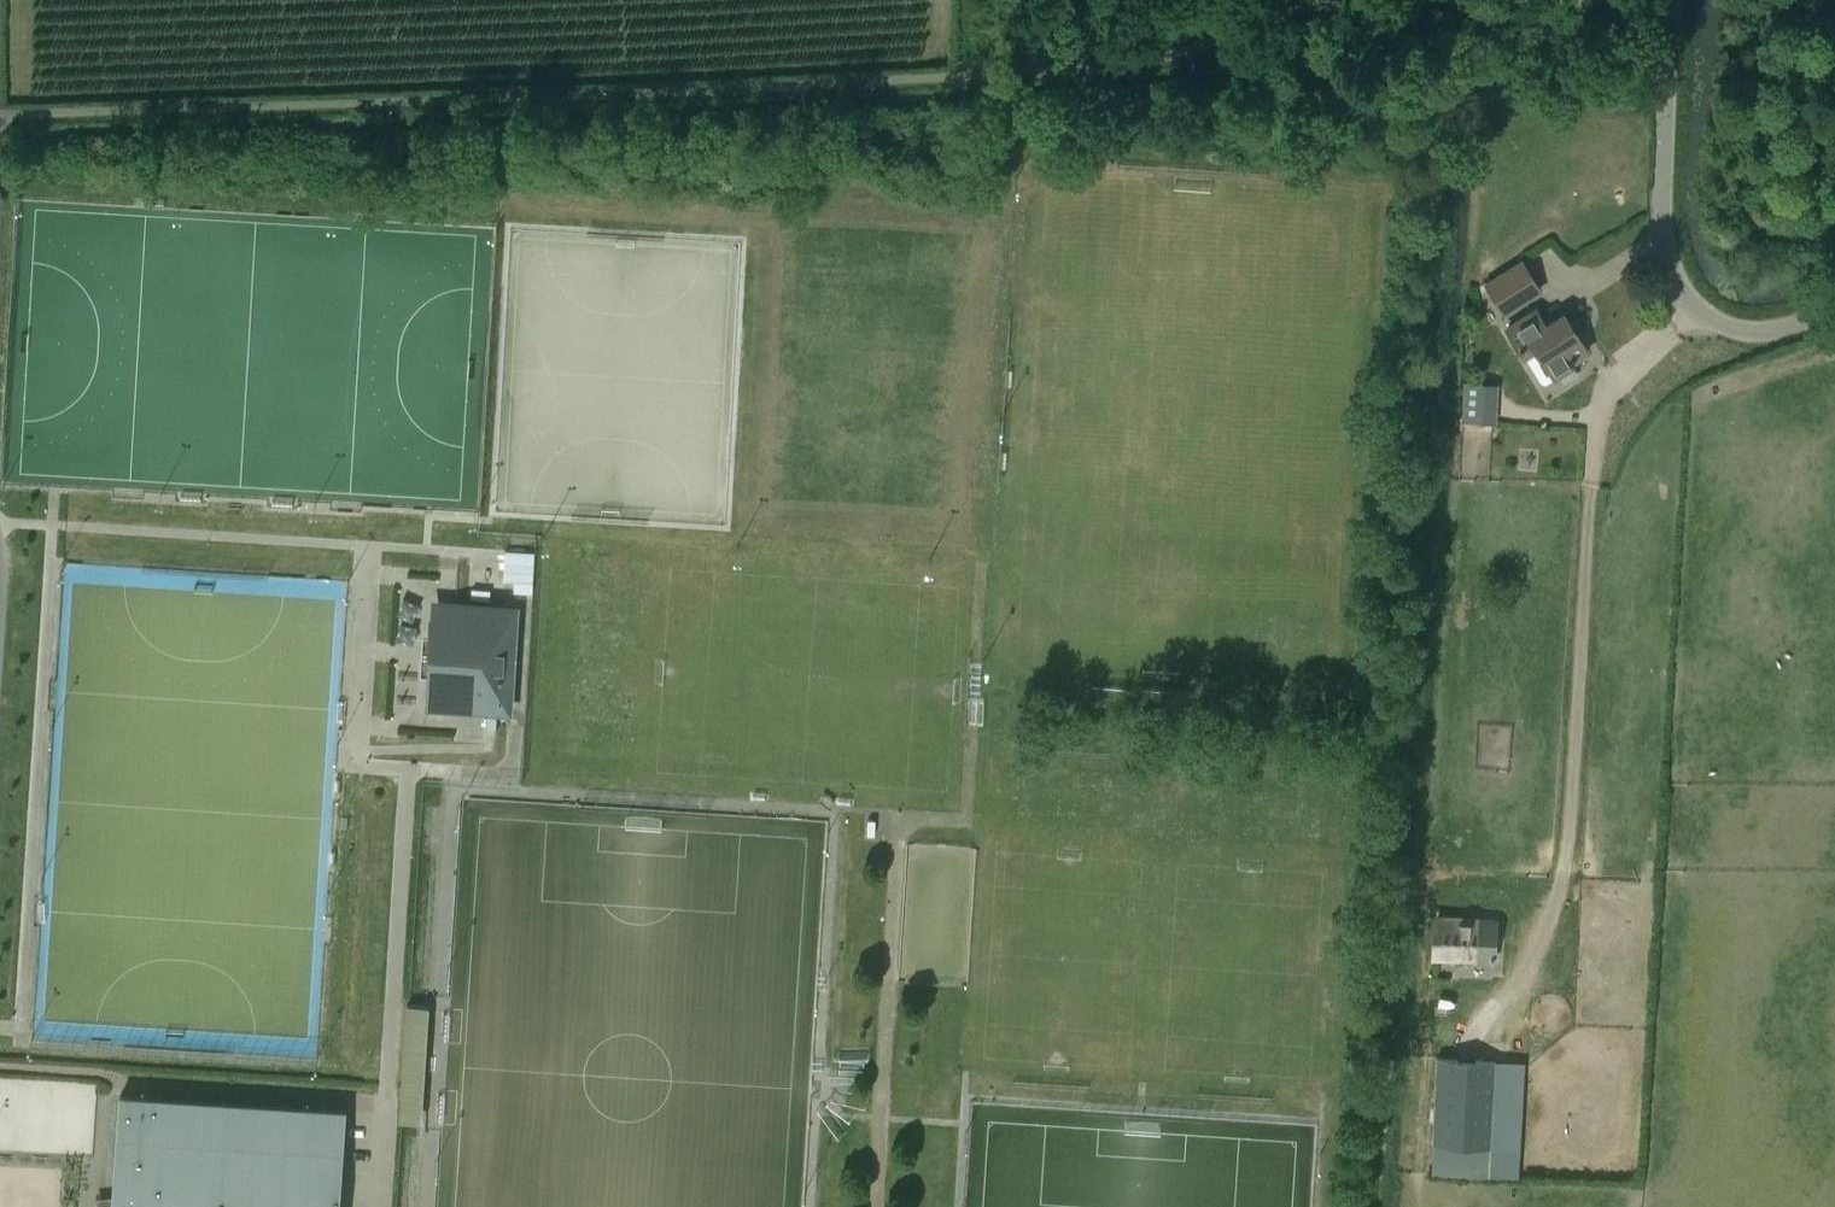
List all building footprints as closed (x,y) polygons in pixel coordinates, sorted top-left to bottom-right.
[(1525,260),(1490,282),(1508,310),(1543,289),(1525,260)] [(1578,372),(1568,356),(1584,346),(1564,314),(1545,326),(1535,310),(1507,329),(1525,358),(1537,350),(1555,378),(1561,375),(1565,381),(1578,372)] [(1495,425),(1497,384),(1467,382),(1465,424),(1495,425)] [(467,608),(455,607),(454,626),(435,625),(430,703),(497,707),(508,708),(514,611),(467,608)] [(1499,918),(1432,915),(1430,959),(1490,962),(1490,958),(1497,959),(1499,918)] [(1492,1148),(1498,1061),(1437,1058),(1432,1145),(1492,1148)] [(347,1109),(122,1095),(115,1196),(96,1198),(101,1206),(340,1206),(347,1109)]
